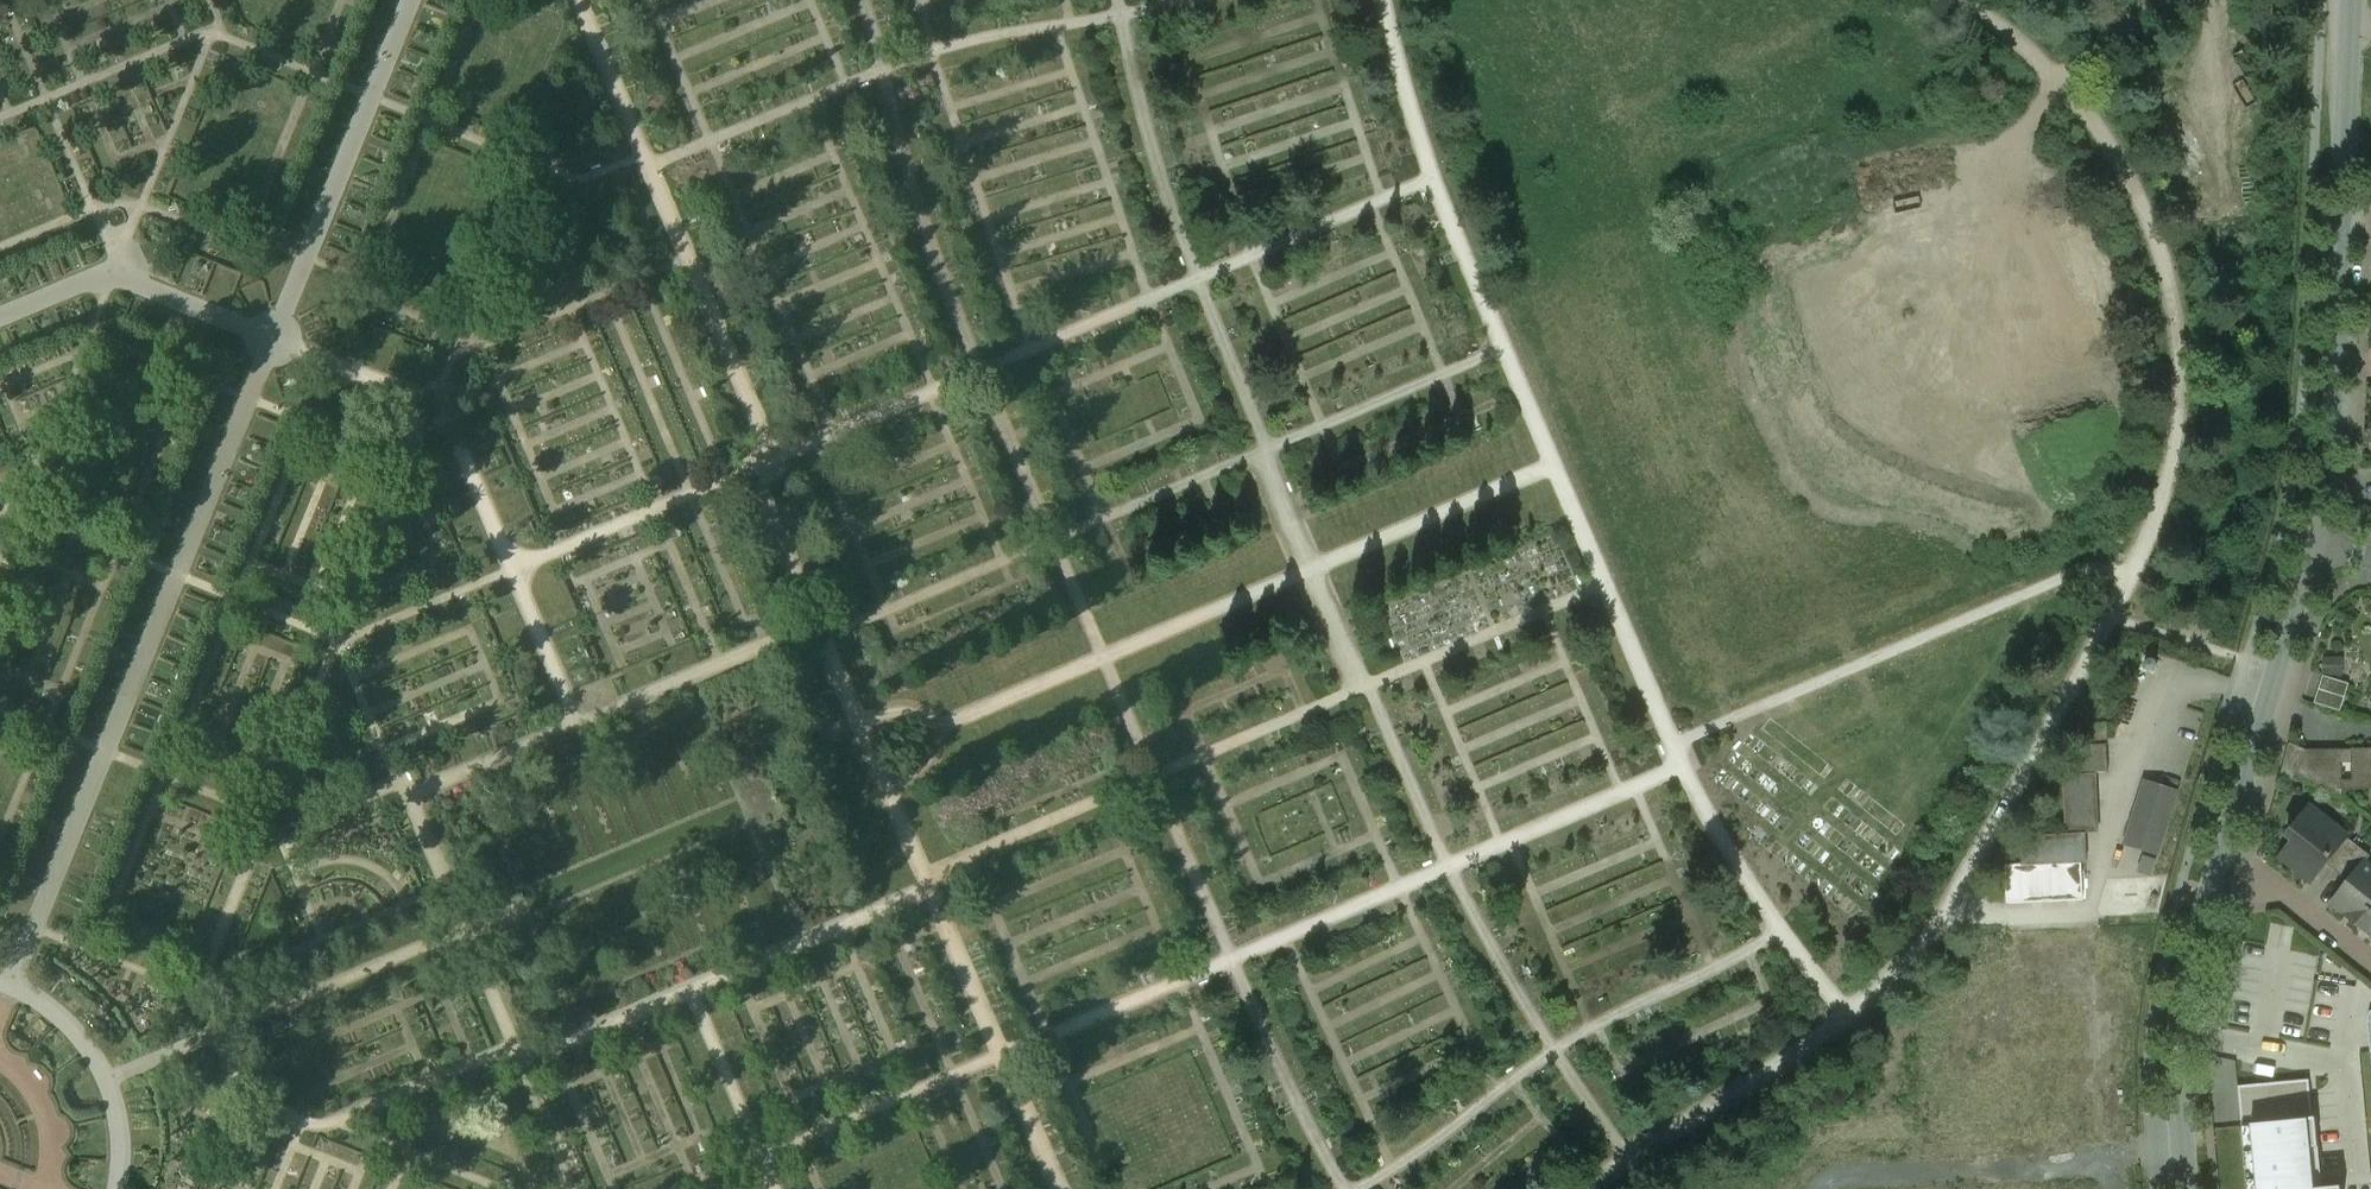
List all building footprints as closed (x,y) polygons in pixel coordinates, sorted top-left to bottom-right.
[(2327,656),(2324,674),(2345,676),(2347,658),(2327,656)] [(2349,685),(2323,677),(2315,704),(2341,712),(2349,685)] [(2110,768),(2108,743),(2079,745),(2081,770),(2110,768)] [(2306,751),(2290,744),(2281,777),(2293,781),(2296,776),(2306,751)] [(2342,751),(2306,751),(2296,776),(2343,797),(2342,765),(2342,751)] [(2342,751),(2342,765),(2370,764),(2370,751),(2342,751)] [(2096,772),(2065,773),(2067,831),(2099,830),(2096,772)] [(2158,857),(2179,792),(2145,782),(2124,847),(2158,857)] [(2348,837),(2310,808),(2287,836),(2294,841),(2280,858),(2294,869),(2295,880),(2307,879),(2312,883),(2326,865),(2347,838),(2348,837)] [(2086,834),(2024,838),(2025,866),(2087,862),(2086,834)] [(2347,838),(2326,865),(2337,874),(2358,847),(2347,838)] [(2358,847),(2337,874),(2349,883),(2364,863),(2365,863),(2370,857),(2358,847)] [(2331,904),(2358,925),(2370,908),(2370,868),(2365,863),(2364,863),(2349,883),(2331,904)] [(2006,869),(2007,904),(2085,900),(2083,866),(2006,869)] [(2358,925),(2370,935),(2370,908),(2358,925)] [(2220,1059),(2221,1082),(2241,1080),(2239,1058),(2220,1059)] [(2258,1188),(2322,1188),(2310,1081),(2239,1087),(2243,1126),(2252,1125),(2258,1188)]
